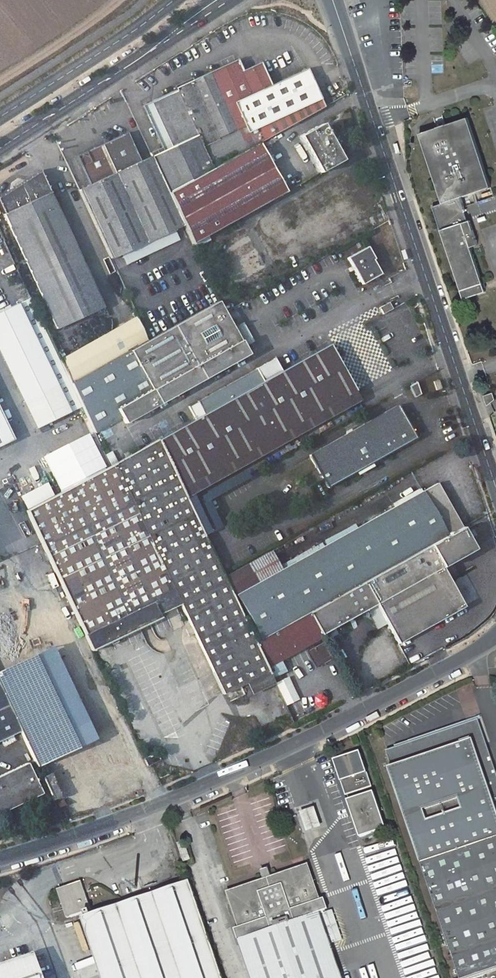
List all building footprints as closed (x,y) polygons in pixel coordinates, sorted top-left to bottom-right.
[(258,145),(323,109),(305,71),(268,89),(259,72),(243,80),(235,63),(218,71),(246,129),(255,147),(258,145)] [(259,72),(235,63),(243,80),(259,72)] [(175,91),(203,150),(206,148),(214,166),(248,149),(240,132),(246,129),(218,71),(175,91)] [(175,93),(142,109),(162,153),(151,158),(168,196),(212,171),(175,93)] [(419,132),(441,200),(459,195),(489,185),(467,116),(419,132)] [(341,163),(320,127),(298,139),(318,176),(341,163)] [(78,193),(110,262),(184,228),(168,196),(151,158),(139,164),(126,135),(74,159),(87,188),(78,193)] [(285,194),(258,145),(255,147),(212,171),(168,196),(184,228),(192,246),(285,194)] [(49,195),(39,173),(0,198),(0,209),(3,216),(49,195)] [(3,216),(57,330),(103,309),(49,195),(3,216)] [(439,226),(461,293),(484,286),(468,242),(467,235),(473,233),(467,216),(466,217),(459,195),(441,200),(432,203),(439,226)] [(468,242),(475,239),(473,233),(467,235),(468,242)] [(233,245),(225,249),(233,265),(241,261),(233,245)] [(372,261),(365,248),(346,259),(360,285),(379,275),(371,262),(372,261)] [(235,333),(218,303),(147,342),(70,384),(92,433),(120,418),(123,424),(247,356),(242,347),(247,344),(240,330),(235,333)] [(392,310),(389,304),(379,310),(382,315),(392,310)] [(0,314),(0,359),(20,403),(38,440),(72,424),(17,306),(0,314)] [(137,318),(58,359),(70,384),(147,342),(137,318)] [(157,442),(180,492),(354,393),(328,346),(280,373),(203,416),(157,442)] [(280,373),(273,360),(196,403),(203,416),(280,373)] [(440,389),(437,381),(431,382),(434,391),(440,389)] [(408,387),(414,397),(419,395),(415,383),(408,387)] [(359,402),(354,393),(180,492),(184,500),(359,402)] [(492,393),(483,396),(486,405),(490,403),(494,399),(492,393)] [(395,410),(306,459),(323,491),(413,443),(395,410)] [(0,417),(0,459),(16,451),(11,440),(0,417)] [(89,647),(157,615),(154,609),(176,598),(195,635),(239,614),(184,500),(180,492),(157,442),(109,469),(25,512),(89,647)] [(112,451),(105,455),(111,466),(118,463),(112,451)] [(460,530),(437,486),(238,597),(261,640),(307,614),(362,584),(460,530)] [(396,644),(460,608),(459,606),(467,601),(456,581),(448,586),(439,570),(472,552),(460,530),(362,584),(374,605),(396,644)] [(319,635),(374,605),(362,584),(307,614),(319,635)] [(239,614),(195,635),(222,693),(267,672),(264,666),(253,644),(239,614)] [(277,658),(319,635),(307,614),(261,640),(253,644),(264,666),(277,658)] [(20,733),(47,790),(52,800),(131,764),(112,727),(103,732),(60,644),(12,666),(1,642),(0,643),(0,689),(20,733)] [(418,660),(411,649),(404,653),(411,664),(418,660)] [(285,673),(277,658),(264,666),(267,672),(271,680),(285,673)] [(20,733),(0,689),(0,743),(20,733)] [(383,753),(389,769),(385,770),(458,977),(477,977),(495,971),(495,781),(475,721),(383,753)] [(347,797),(375,787),(362,752),(334,762),(347,797)] [(145,766),(158,760),(155,753),(142,759),(145,766)] [(27,767),(0,779),(0,815),(40,797),(27,767)] [(47,790),(40,793),(45,803),(52,800),(47,790)] [(372,790),(348,798),(360,836),(385,826),(372,790)] [(305,833),(324,827),(318,808),(299,814),(305,833)] [(311,848),(317,846),(313,831),(307,833),(311,848)] [(182,843),(175,845),(181,864),(188,861),(182,843)] [(231,891),(242,926),(238,927),(242,937),(240,938),(254,977),(345,977),(322,911),(330,907),(327,898),(323,899),(311,864),(231,891)] [(272,866),(263,869),(265,877),(274,875),(272,866)] [(193,868),(185,870),(195,900),(203,897),(193,868)] [(81,917),(102,977),(219,977),(186,881),(81,917)] [(81,882),(60,889),(70,917),(90,910),(81,882)] [(421,917),(398,923),(397,917),(416,912),(414,902),(405,904),(401,890),(382,895),(405,977),(438,977),(421,917)] [(74,924),(84,949),(90,947),(80,922),(74,924)] [(0,961),(0,977),(37,977),(28,952),(0,961)]
